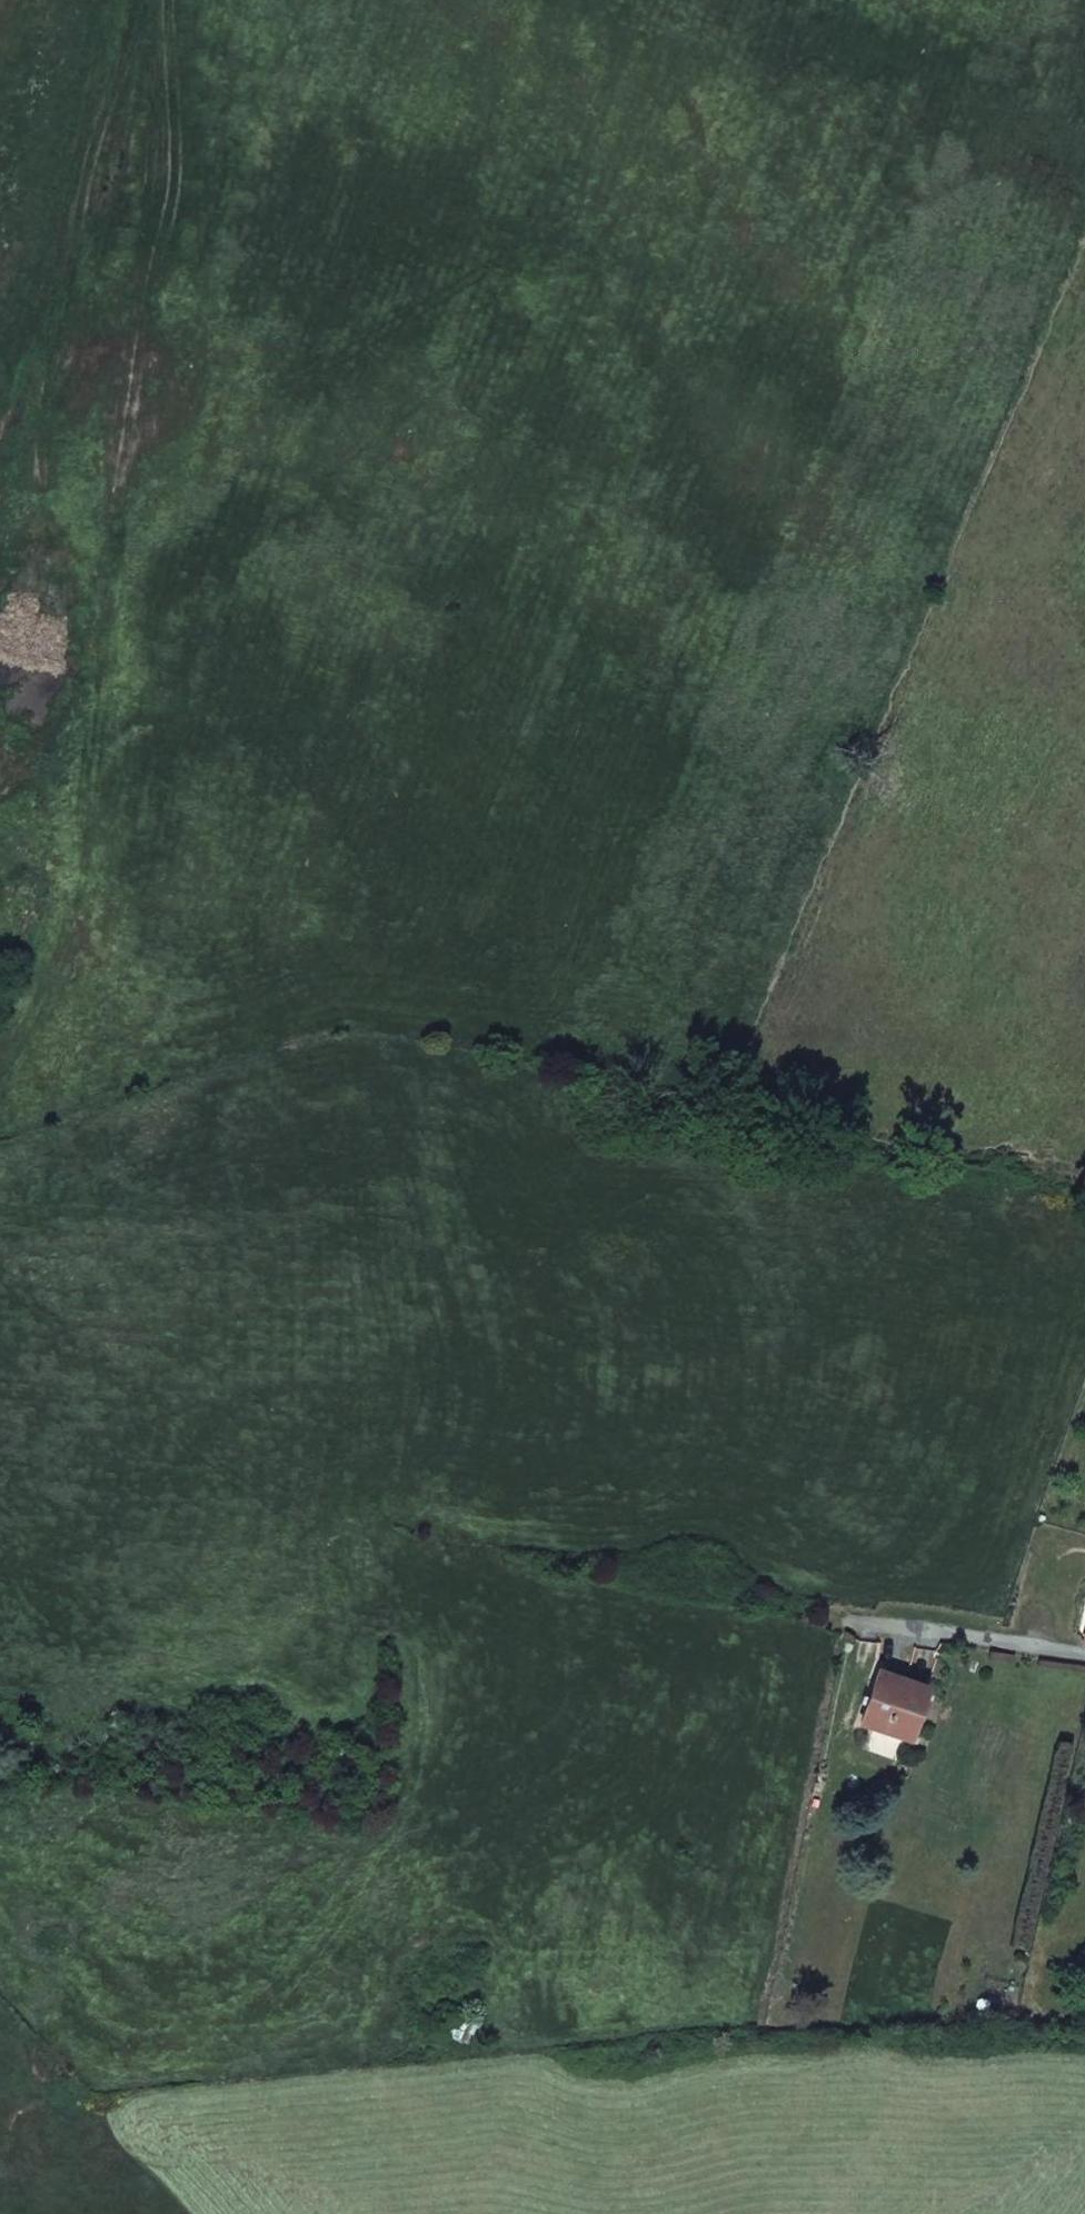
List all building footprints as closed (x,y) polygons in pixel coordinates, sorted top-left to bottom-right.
[(875,1671),(857,1723),(907,1740),(924,1686),(875,1671)] [(473,2019),(444,2009),(436,2030),(465,2042),(473,2019)]
